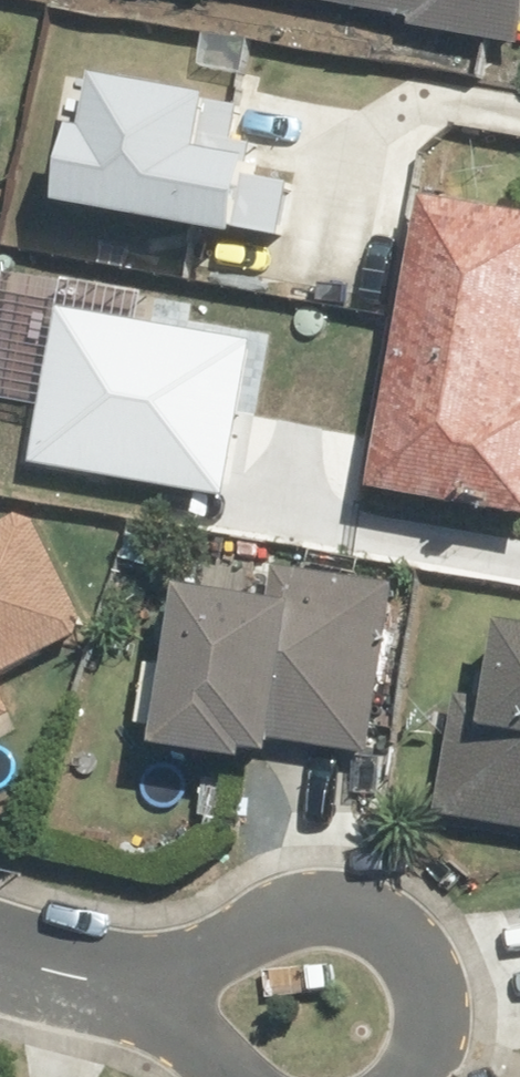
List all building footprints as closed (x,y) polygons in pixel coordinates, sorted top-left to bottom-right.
[(517,56),(519,42),(519,0),(245,0),(517,56)] [(109,80),(91,217),(277,242),(295,105),(109,80)] [(417,202),(369,507),(519,531),(519,219),(417,202)] [(105,326),(88,455),(292,481),(309,352),(105,326)] [(29,518),(0,532),(0,677),(86,636),(29,518)] [(266,610),(178,598),(155,762),(235,773),(237,761),(273,766),(275,747),(362,759),(386,590),(271,574),(266,610)] [(453,702),(434,824),(519,837),(519,640),(498,636),(487,707),(453,702)]
